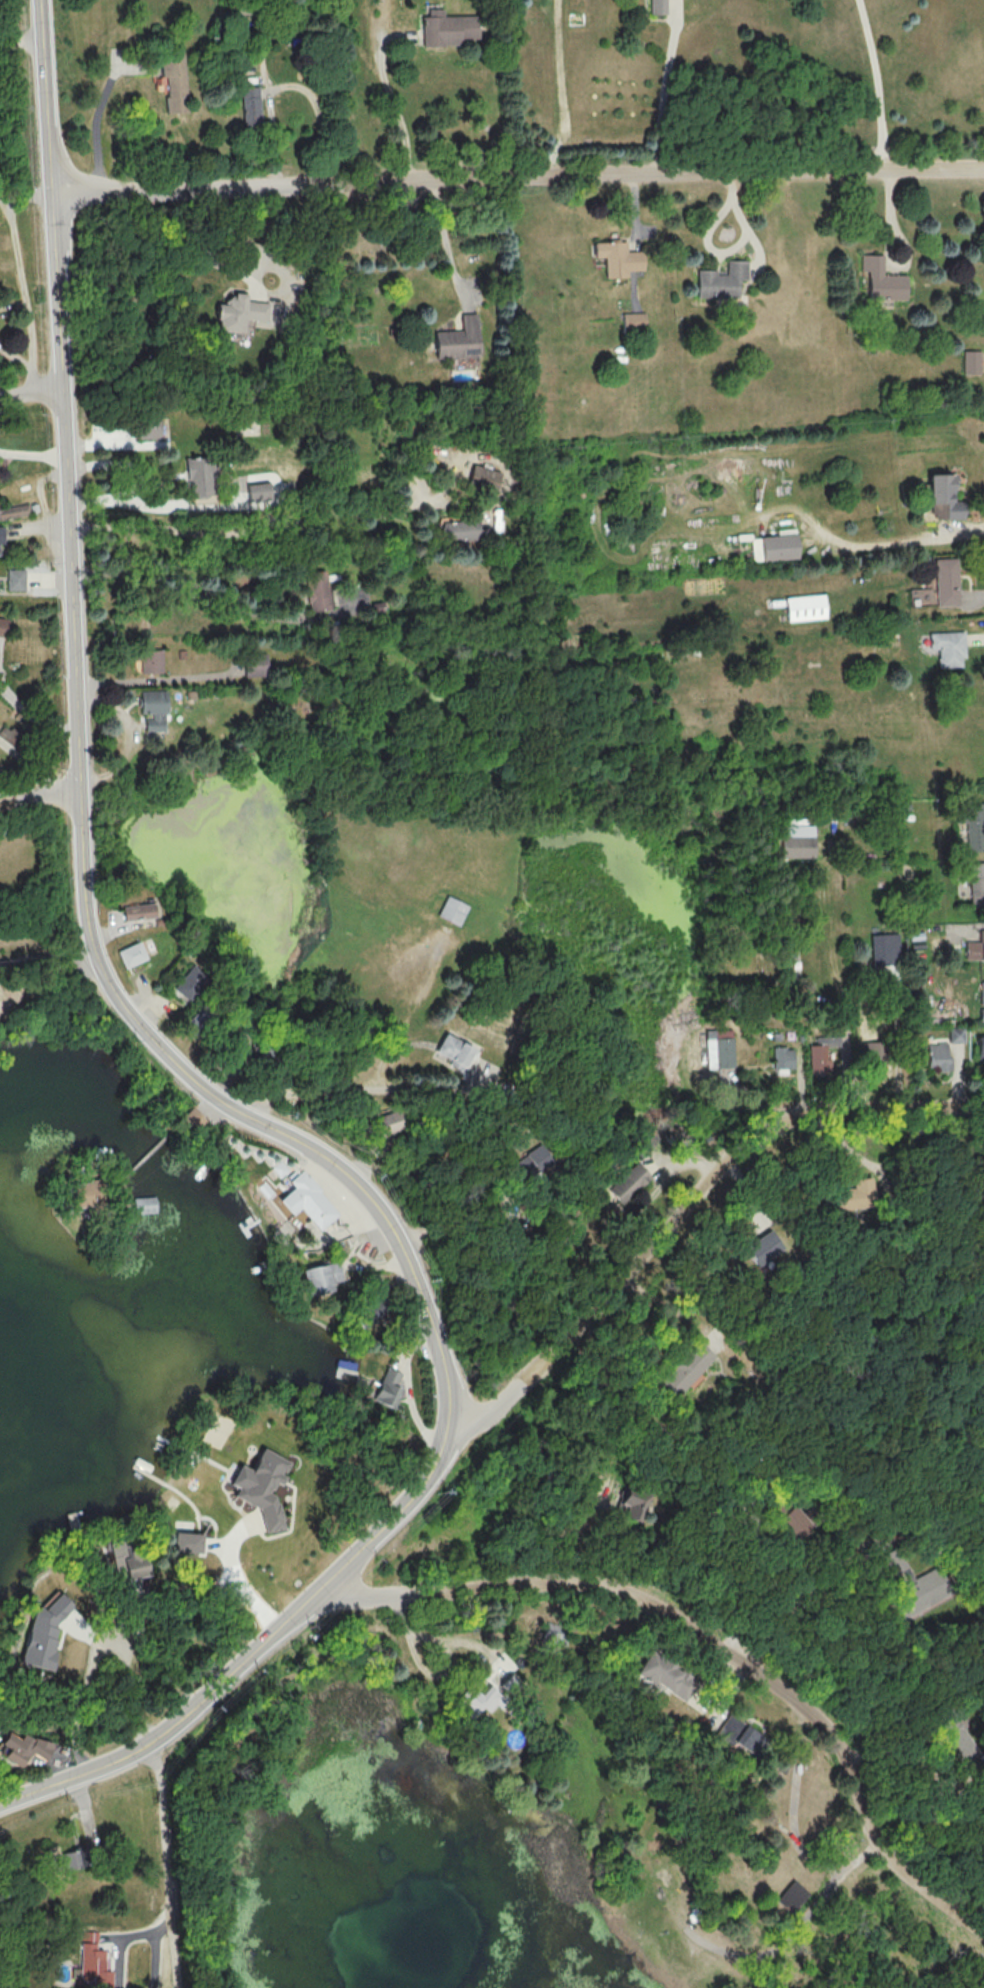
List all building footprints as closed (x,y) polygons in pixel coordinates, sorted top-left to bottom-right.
[(650,14),(667,14),(667,0),(650,0),(650,14)] [(443,16),(443,8),(428,8),(428,16),(422,16),(422,46),(464,45),(464,39),(479,39),(479,15),(443,16)] [(184,53),(161,54),(162,76),(165,76),(166,113),(186,112),(184,53)] [(258,86),(241,87),(242,128),(260,127),(258,86)] [(593,241),(626,240),(627,251),(642,251),(642,269),(627,270),(627,276),(605,277),(604,257),(594,257),(593,241)] [(861,254),(882,255),(882,274),(906,274),(905,300),(867,299),(868,271),(861,270),(861,254)] [(727,259),(747,260),(747,280),(738,280),(738,297),(697,297),(698,268),(717,269),(717,273),(727,273),(727,259)] [(235,293),(247,294),(246,300),(267,302),(265,320),(245,318),(243,332),(217,329),(218,319),(215,318),(217,302),(227,303),(227,297),(235,298),(235,293)] [(622,313),(645,312),(646,328),(623,329),(622,313)] [(462,314),(478,313),(480,355),(437,357),(435,331),(462,330),(462,314)] [(964,350),(981,350),(981,375),(964,375),(964,350)] [(160,414),(137,415),(138,438),(161,437),(160,414)] [(185,456),(207,455),(208,466),(215,465),(217,494),(187,496),(185,456)] [(473,463),(501,471),(494,494),(466,486),(473,463)] [(928,473),(955,473),(955,485),(953,485),(953,501),(964,501),(963,518),(935,518),(935,513),(930,513),(930,504),(928,504),(928,473)] [(246,484),(268,481),(271,498),(248,501),(246,484)] [(0,509),(0,521),(31,514),(28,503),(0,509)] [(495,508),(501,508),(500,520),(502,520),(502,530),(499,529),(499,532),(492,532),(494,514),(492,514),(493,510),(495,510),(495,508)] [(479,518),(480,538),(439,541),(438,521),(479,518)] [(760,536),(796,533),(798,557),(763,560),(760,536)] [(934,558),(957,557),(959,605),(936,606),(934,558)] [(7,569),(25,568),(26,589),(8,589),(7,569)] [(332,608),(326,569),(305,572),(311,611),(332,608)] [(340,572),(328,574),(329,580),(341,578),(340,572)] [(823,593),(785,597),(787,621),(825,617),(823,593)] [(372,602),(384,601),(385,611),(373,612),(372,602)] [(0,617),(0,635),(5,635),(9,619),(0,617)] [(930,632),(964,631),(966,658),(962,658),(962,666),(938,668),(938,656),(939,656),(939,648),(931,649),(930,632)] [(162,649),(139,650),(139,659),(140,673),(163,672),(162,649)] [(267,653),(245,654),(246,676),(268,675),(267,653)] [(141,690),(168,689),(168,712),(165,712),(166,730),(146,730),(146,718),(153,718),(153,711),(141,712),(141,690)] [(22,737),(9,723),(0,732),(0,734),(11,747),(22,737)] [(909,801),(909,809),(896,810),(896,802),(909,801)] [(954,806),(956,824),(965,823),(968,851),(983,849),(983,802),(954,806)] [(815,824),(782,824),(782,857),(815,857),(815,824)] [(960,863),(961,876),(969,876),(971,906),(983,905),(983,861),(960,863)] [(449,895),(471,905),(461,926),(439,915),(449,895)] [(123,906),(124,920),(156,917),(154,903),(123,906)] [(981,929),(983,929),(983,959),(965,958),(965,941),(981,941),(981,929)] [(871,935),(899,933),(900,960),(900,963),(872,964),(871,935)] [(123,968),(146,958),(138,941),(116,950),(123,968)] [(206,974),(190,963),(172,990),(188,1001),(206,974)] [(948,1028),(964,1027),(964,1042),(948,1043),(948,1028)] [(708,1030),(735,1029),(736,1068),(709,1069),(708,1030)] [(445,1034),(471,1049),(460,1069),(448,1063),(450,1059),(436,1051),(445,1034)] [(976,1036),(983,1036),(983,1059),(977,1059),(976,1036)] [(862,1042),(879,1042),(880,1062),(862,1062),(862,1042)] [(927,1044),(937,1043),(937,1042),(947,1042),(948,1057),(953,1057),(954,1071),(928,1072),(927,1044)] [(809,1045),(826,1044),(827,1073),(810,1074),(809,1045)] [(774,1047),(787,1046),(788,1048),(794,1048),(795,1068),(787,1068),(787,1073),(775,1074),(774,1047)] [(375,1116),(389,1112),(398,1109),(403,1125),(404,1128),(381,1136),(375,1116)] [(540,1143),(552,1162),(537,1171),(541,1177),(524,1188),(508,1164),(540,1143)] [(281,1160),(290,1170),(280,1178),(271,1168),(281,1160)] [(607,1188),(637,1161),(652,1177),(622,1204),(607,1188)] [(342,1214),(303,1167),(288,1180),(294,1187),(280,1199),(292,1213),(300,1207),(320,1231),(342,1214)] [(833,1188),(853,1186),(852,1179),(873,1176),(877,1204),(836,1210),(833,1188)] [(73,1184),(101,1179),(105,1204),(77,1208),(73,1184)] [(134,1197),(156,1196),(157,1212),(135,1214),(134,1197)] [(770,1229),(783,1249),(756,1267),(743,1247),(770,1229)] [(300,1268),(339,1258),(346,1283),(333,1291),(307,1297),(300,1268)] [(698,1339),(714,1356),(675,1396),(658,1379),(698,1339)] [(386,1366),(402,1374),(395,1387),(403,1391),(393,1411),(369,1398),(386,1366)] [(263,1448),(287,1462),(270,1493),(286,1527),(265,1528),(256,1507),(234,1495),(239,1487),(226,1480),(239,1458),(253,1465),(263,1448)] [(621,1503),(626,1487),(651,1496),(642,1522),(625,1516),(629,1505),(621,1503)] [(782,1491),(801,1512),(811,1504),(821,1516),(792,1541),(762,1507),(782,1491)] [(174,1531),(201,1532),(200,1552),(174,1551),(174,1531)] [(109,1542),(124,1539),(126,1554),(145,1551),(149,1577),(116,1582),(109,1542)] [(898,1545),(913,1577),(936,1566),(950,1595),(900,1618),(887,1589),(905,1581),(903,1576),(882,1585),(870,1558),(898,1545)] [(58,1588),(30,1611),(20,1658),(47,1665),(56,1624),(75,1608),(58,1588)] [(547,1621),(571,1626),(567,1644),(544,1639),(547,1621)] [(636,1671),(650,1649),(665,1659),(698,1681),(684,1703),(636,1671)] [(501,1684),(510,1693),(522,1681),(513,1672),(501,1684)] [(489,1682),(503,1695),(489,1711),(484,1707),(469,1724),(460,1716),(468,1707),(463,1702),(474,1690),(479,1693),(489,1682)] [(961,1764),(953,1750),(950,1752),(933,1721),(956,1708),(981,1753),(961,1764)] [(727,1715),(783,1748),(771,1768),(715,1735),(727,1715)] [(8,1732),(20,1738),(24,1731),(52,1745),(45,1759),(31,1752),(25,1766),(3,1755),(6,1749),(2,1744),(8,1732)] [(60,1850),(103,1841),(107,1862),(65,1871),(60,1850)] [(792,1878),(809,1894),(789,1915),(772,1899),(792,1878)]
